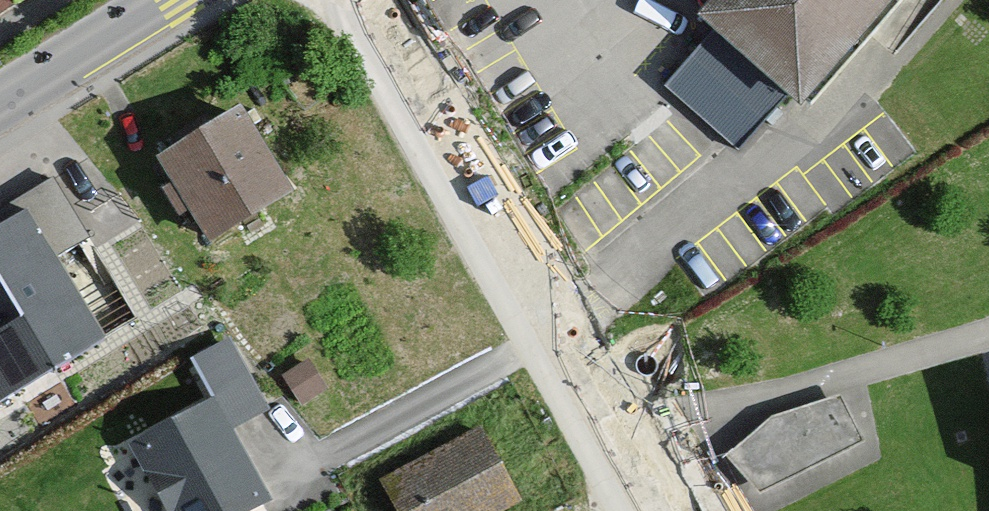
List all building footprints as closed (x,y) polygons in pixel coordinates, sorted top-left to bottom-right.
[(704,14),(716,0),(696,0),(704,14)] [(812,105),(901,0),(716,0),(704,14),(812,105)] [(205,259),(303,203),(253,117),(156,172),(205,259)] [(0,347),(0,406),(98,346),(50,258),(87,234),(52,179),(0,213),(0,298),(24,334),(0,347)] [(230,437),(266,418),(227,343),(176,370),(200,415),(130,453),(162,510),(271,510),(230,437)] [(771,417),(726,458),(761,492),(862,442),(840,396),(771,417)] [(385,467),(408,510),(488,510),(530,489),(490,412),(385,467)]
